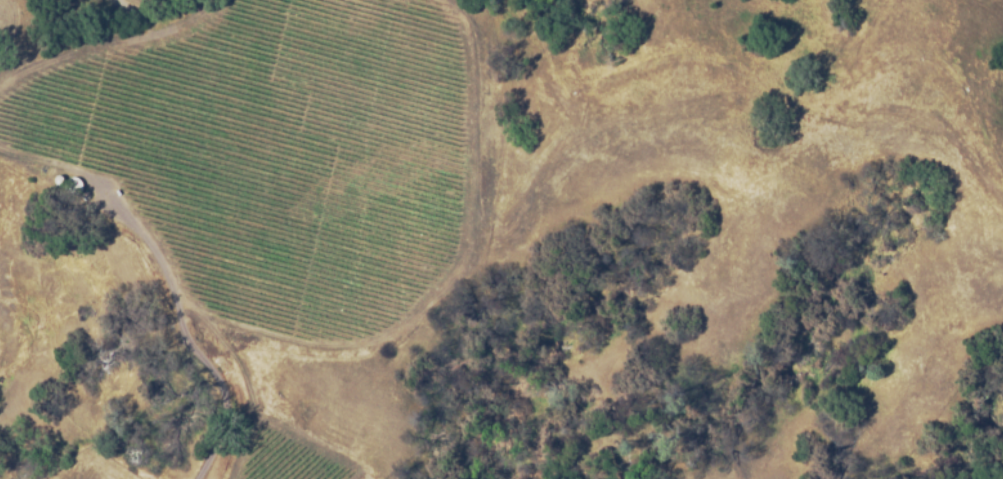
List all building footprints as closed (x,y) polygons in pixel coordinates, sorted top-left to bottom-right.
[(71,180),(72,180),(73,180),(74,181),(75,181),(76,182),(76,184),(77,185),(77,186),(77,188),(77,189),(77,190),(76,192),(76,193),(75,194),(74,195),(73,195),(72,196),(71,196),(70,196),(69,195),(68,195),(67,194),(66,193),(65,192),(65,191),(65,189),(65,188),(65,186),(65,185),(65,184),(66,183),(67,182),(68,181),(69,180),(70,180),(71,180)]
